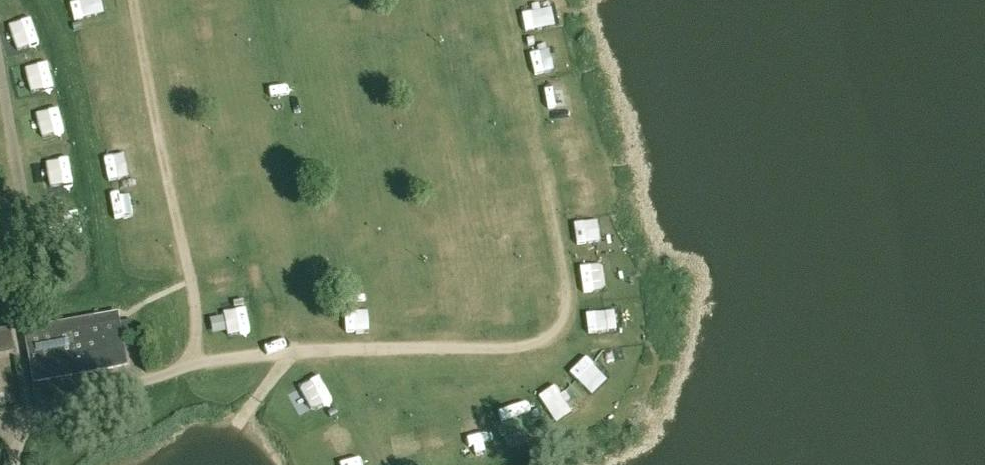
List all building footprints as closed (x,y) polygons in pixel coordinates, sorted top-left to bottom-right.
[(553,43),(530,44),(532,71),(555,69),(553,43)] [(73,141),(62,144),(70,174),(81,171),(73,141)] [(135,171),(133,148),(110,151),(112,173),(135,171)] [(610,265),(586,270),(591,291),(614,287),(610,265)] [(595,328),(618,326),(615,297),(592,300),(595,328)] [(230,308),(234,334),(256,332),(253,305),(230,308)] [(24,331),(33,385),(128,367),(123,337),(133,335),(131,321),(120,323),(119,315),(24,331)] [(603,391),(610,373),(589,366),(582,383),(603,391)] [(562,400),(584,417),(595,402),(573,385),(562,400)] [(333,387),(304,405),(318,427),(347,409),(333,387)]
